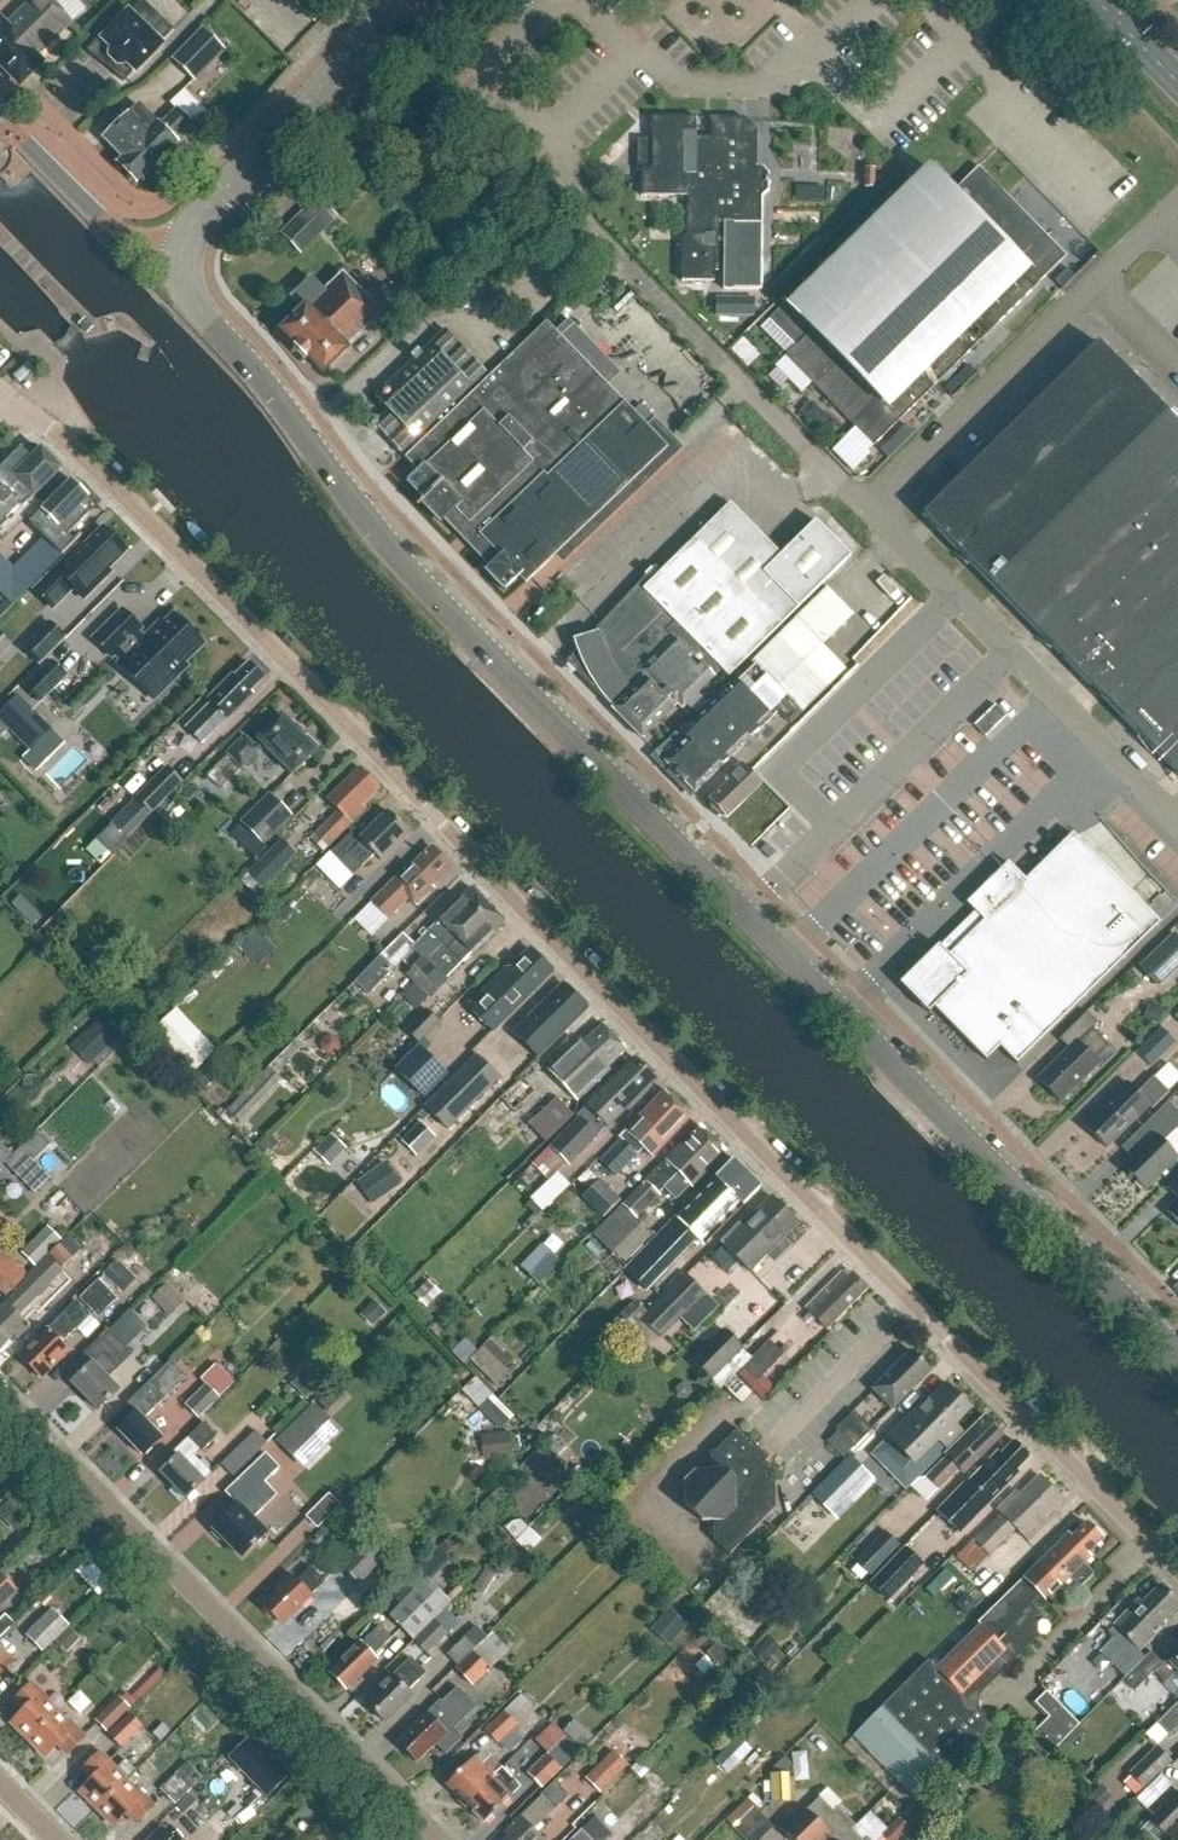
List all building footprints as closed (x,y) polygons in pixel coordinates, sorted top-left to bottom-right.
[(54,9),(45,0),(32,0),(5,29),(0,25),(0,63),(54,9)] [(316,22),(337,0),(299,0),(296,3),(316,22)] [(54,9),(0,63),(0,66),(20,85),(40,64),(36,60),(70,24),(54,9)] [(148,37),(129,18),(103,44),(99,40),(88,53),(100,63),(109,65),(125,81),(135,71),(136,73),(160,48),(158,46),(172,32),(162,22),(148,37)] [(195,83),(226,51),(202,28),(171,59),(195,83)] [(137,181),(174,144),(174,143),(191,126),(176,110),(159,127),(139,106),(107,138),(126,159),(120,165),(137,181)] [(768,185),(768,179),(763,179),(758,184),(751,177),(755,174),(755,133),(742,119),(710,119),(709,138),(693,138),(693,119),(650,119),(649,140),(635,140),(635,172),(640,172),(639,197),(685,197),(684,236),(680,240),(680,282),(712,283),(712,273),(721,273),(722,290),(759,291),(760,199),(767,192),(767,185),(768,185)] [(953,193),(1041,282),(1067,257),(979,167),(953,192),(953,193)] [(875,189),(875,170),(865,170),(864,189),(875,189)] [(953,193),(953,192),(935,174),(793,315),(811,333),(829,351),(816,365),(826,375),(835,367),(894,427),(952,369),(999,323),(1041,282),(953,193)] [(299,257),(336,221),(315,201),(279,236),(299,257)] [(345,351),(381,317),(344,278),(324,297),(308,280),(292,296),(297,301),(293,305),(273,323),(323,376),(347,353),(345,351)] [(716,297),(715,317),(754,317),(754,297),(716,297)] [(614,346),(639,321),(622,303),(596,328),(614,346)] [(668,450),(556,333),(547,323),(501,367),(405,458),(419,473),(408,483),(424,500),(419,505),(420,506),(426,501),(489,568),(485,572),(504,592),(519,578),(525,585),(594,520),(599,526),(636,491),(630,485),(668,450)] [(1003,327),(999,323),(952,369),(966,383),(1013,337),(1003,327)] [(401,455),(486,374),(445,331),(374,398),(388,412),(379,421),(378,419),(373,419),(369,423),(369,428),(372,432),(377,432),(378,431),(401,455)] [(829,351),(811,333),(775,368),(801,394),(812,384),(874,447),(894,427),(835,367),(826,375),(816,365),(829,351)] [(991,585),(1167,412),(1098,342),(922,515),(991,585)] [(1167,412),(991,585),(1119,715),(1177,657),(1177,424),(1167,412)] [(41,450),(33,459),(22,449),(0,471),(0,532),(9,523),(6,521),(20,507),(23,510),(62,470),(41,450)] [(14,606),(15,604),(63,556),(82,537),(81,536),(74,542),(69,537),(90,515),(81,507),(90,498),(73,481),(30,524),(44,538),(6,577),(2,573),(9,565),(0,556),(0,592),(14,606)] [(598,634),(573,641),(572,642),(582,667),(592,685),(612,709),(611,711),(640,740),(677,705),(681,710),(714,678),(713,678),(720,670),(728,678),(780,626),(850,557),(816,522),(782,555),(730,504),(696,537),(598,634)] [(127,552),(104,529),(76,557),(73,554),(35,592),(53,610),(73,589),(84,600),(111,574),(108,571),(127,552)] [(794,619),(796,621),(742,674),(740,672),(723,689),(726,692),(683,735),(679,731),(655,754),(695,795),(778,713),(790,726),(845,672),(822,647),(854,616),(826,587),(794,619)] [(123,611),(94,639),(112,658),(115,655),(122,662),(119,665),(139,685),(142,682),(157,697),(187,667),(184,664),(203,645),(188,630),(193,626),(178,612),(163,626),(152,637),(149,634),(144,639),(138,633),(141,630),(123,611)] [(33,669),(62,636),(36,613),(13,639),(21,647),(15,653),(33,669)] [(13,644),(0,632),(0,659),(13,644)] [(879,632),(851,659),(870,679),(898,652),(879,632)] [(1119,715),(1177,775),(1177,657),(1119,715)] [(251,692),(264,679),(261,675),(261,671),(256,666),(253,667),(249,664),(232,681),(227,681),(209,699),(213,703),(192,724),(208,739),(225,722),(254,694),(251,692)] [(0,714),(0,720),(24,744),(44,723),(18,697),(0,714)] [(985,737),(1006,717),(995,706),(975,726),(985,737)] [(293,775),(320,748),(308,736),(305,739),(282,716),(259,740),(260,741),(255,746),(245,736),(227,754),(243,769),(265,746),(293,775)] [(726,820),(785,763),(800,749),(786,735),(772,749),(748,772),(741,765),(724,782),(727,784),(708,802),(708,809),(718,819),(726,820)] [(361,806),(379,788),(360,769),(329,800),(341,811),(316,836),(327,847),(365,810),(361,806)] [(136,801),(113,825),(128,840),(152,817),(182,786),(166,771),(136,801)] [(239,823),(264,847),(292,817),(267,793),(239,823)] [(381,861),(409,833),(388,811),(360,840),(352,832),(331,852),(340,862),(349,853),(363,867),(375,855),(381,861)] [(1000,1048),(1017,1065),(1161,924),(1073,834),(1025,881),(1008,863),(967,904),(984,922),(949,956),(939,946),(900,984),(929,1014),(934,1009),(986,1061),(1000,1048)] [(284,844),(250,878),(259,887),(293,853),(284,844)] [(450,869),(451,868),(432,848),(407,872),(405,870),(366,908),(375,917),(381,911),(389,919),(410,899),(417,906),(433,890),(432,886),(450,868),(450,869)] [(459,940),(491,908),(472,889),(412,949),(423,959),(409,974),(416,982),(449,950),(447,948),(457,938),(459,940)] [(281,924),(292,913),(286,906),(275,917),(281,924)] [(473,954),(505,922),(491,908),(459,940),(457,938),(447,948),(449,950),(416,982),(432,998),(448,982),(446,980),(472,954),(473,954)] [(407,941),(428,919),(419,911),(398,933),(407,941)] [(253,930),(236,943),(252,964),(269,950),(253,930)] [(1177,968),(1177,938),(1173,933),(1138,967),(1158,988),(1177,968)] [(494,1032),(553,973),(531,950),(511,969),(507,969),(507,970),(469,1008),(494,1032)] [(369,996),(394,970),(381,957),(356,982),(369,996)] [(539,1058),(588,1010),(563,984),(514,1033),(539,1058)] [(1159,1024),(1164,1010),(1148,1005),(1143,1019),(1159,1024)] [(419,1044),(440,1022),(427,1010),(406,1032),(419,1044)] [(1099,1068),(1115,1053),(1091,1028),(1096,1023),(1086,1012),(1057,1040),(1067,1050),(1037,1079),(1057,1100),(1095,1064),(1099,1068)] [(198,1055),(217,1034),(198,1016),(178,1038),(198,1055)] [(90,1066),(121,1036),(103,1017),(72,1046),(90,1066)] [(608,1068),(627,1051),(603,1024),(584,1042),(581,1039),(559,1060),(548,1071),(570,1094),(581,1084),(588,1093),(611,1071),(608,1068)] [(1151,1067),(1175,1043),(1160,1028),(1136,1052),(1151,1067)] [(448,1074),(418,1046),(395,1070),(424,1099),(448,1074)] [(448,1130),(499,1079),(477,1056),(426,1108),(448,1130)] [(608,1128),(657,1081),(636,1059),(587,1107),(608,1128)] [(20,1073),(10,1063),(0,1074),(0,1077),(8,1085),(20,1073)] [(263,1067),(222,1112),(235,1124),(276,1079),(263,1067)] [(1154,1077),(1136,1094),(1125,1083),(1082,1126),(1104,1149),(1147,1106),(1151,1110),(1169,1092),(1154,1077)] [(523,1078),(501,1099),(514,1112),(536,1092),(523,1078)] [(665,1092),(627,1132),(599,1162),(616,1177),(643,1148),(652,1157),(658,1150),(661,1153),(675,1138),(673,1136),(691,1117),(665,1092)] [(574,1116),(557,1098),(540,1113),(557,1131),(574,1116)] [(1143,1189),(1174,1159),(1159,1144),(1174,1129),(1156,1112),(1135,1132),(1146,1142),(1121,1167),(1143,1189)] [(569,1165),(597,1136),(579,1118),(550,1148),(569,1165)] [(411,1157),(429,1138),(412,1122),(394,1141),(411,1157)] [(692,1187),(726,1152),(701,1127),(622,1205),(636,1219),(660,1195),(659,1194),(664,1189),(676,1201),(692,1187)] [(268,1157),(279,1145),(268,1135),(258,1147),(268,1157)] [(330,1167),(346,1149),(331,1135),(314,1153),(330,1167)] [(548,1175),(555,1161),(536,1151),(529,1165),(548,1175)] [(19,1154),(5,1170),(29,1192),(43,1176),(19,1154)] [(707,1242),(761,1187),(734,1160),(663,1232),(626,1270),(645,1289),(695,1238),(701,1244),(702,1244),(706,1242),(707,1242)] [(373,1205),(401,1185),(385,1162),(356,1182),(373,1205)] [(550,1172),(522,1199),(535,1212),(563,1186),(550,1172)] [(1165,1188),(1177,1199),(1165,1211),(1177,1225),(1177,1175),(1165,1188)] [(582,1198),(603,1219),(621,1201),(600,1180),(582,1198)] [(776,1246),(798,1224),(770,1197),(753,1214),(754,1215),(747,1222),(744,1219),(720,1243),(749,1272),(766,1255),(770,1259),(775,1259),(779,1254),(779,1249),(776,1246)] [(641,1224),(636,1219),(622,1205),(594,1235),(613,1254),(641,1224)] [(48,1226),(21,1252),(35,1267),(62,1241),(48,1226)] [(72,1258),(60,1245),(49,1256),(62,1269),(72,1258)] [(7,1297),(28,1275),(0,1247),(0,1290),(7,1297)] [(63,1272),(48,1256),(26,1278),(7,1297),(9,1299),(5,1302),(7,1304),(0,1311),(0,1349),(15,1335),(19,1340),(31,1328),(19,1315),(63,1272)] [(122,1295),(137,1280),(118,1260),(103,1275),(103,1276),(114,1286),(122,1295)] [(827,1330),(867,1290),(852,1273),(847,1278),(842,1273),(806,1309),(827,1330)] [(647,1313),(630,1329),(642,1341),(653,1331),(661,1338),(680,1318),(703,1293),(686,1275),(662,1299),(647,1313)] [(109,1291),(114,1286),(103,1276),(98,1281),(109,1291)] [(117,1300),(109,1291),(98,1281),(80,1299),(99,1318),(117,1300)] [(427,1308),(441,1294),(428,1281),(414,1295),(427,1308)] [(170,1316),(182,1305),(164,1287),(153,1297),(170,1316)] [(695,1332),(718,1308),(703,1293),(680,1318),(695,1332)] [(372,1327),(386,1313),(374,1301),(360,1316),(372,1327)] [(630,1329),(647,1313),(636,1302),(599,1339),(610,1350),(630,1329)] [(76,1327),(88,1315),(76,1303),(64,1315),(64,1314),(20,1358),(41,1379),(58,1363),(66,1358),(66,1354),(69,1351),(62,1343),(77,1328),(76,1327)] [(767,1321),(777,1331),(794,1314),(784,1304),(767,1321)] [(126,1348),(108,1331),(84,1355),(93,1363),(72,1384),(99,1411),(119,1391),(108,1379),(118,1369),(112,1362),(126,1348)] [(738,1347),(725,1333),(694,1361),(707,1376),(738,1347)] [(514,1359),(493,1338),(471,1360),(500,1390),(513,1377),(504,1369),(514,1359)] [(770,1341),(744,1369),(757,1383),(784,1355),(770,1341)] [(893,1409),(932,1371),(912,1351),(874,1389),(893,1409)] [(144,1420),(187,1378),(171,1362),(128,1404),(136,1413),(118,1431),(144,1457),(162,1439),(144,1420)] [(199,1418),(233,1384),(216,1366),(202,1380),(208,1386),(187,1406),(199,1418)] [(305,1399),(316,1389),(302,1374),(291,1385),(305,1399)] [(472,1376),(458,1389),(495,1430),(509,1417),(472,1376)] [(692,1394),(690,1386),(681,1384),(675,1389),(677,1398),(686,1400),(692,1394)] [(954,1425),(970,1409),(946,1385),(921,1410),(918,1407),(888,1437),(914,1464),(938,1441),(947,1450),(963,1434),(954,1425)] [(292,1458),(330,1421),(314,1405),(276,1442),(292,1458)] [(854,1448),(873,1430),(854,1412),(836,1430),(837,1431),(826,1442),(843,1459),(854,1448)] [(977,1458),(1001,1434),(999,1432),(1000,1427),(993,1421),(988,1421),(986,1419),(927,1478),(939,1490),(959,1469),(962,1472),(977,1458)] [(203,1452),(217,1438),(203,1424),(189,1438),(200,1449),(203,1452)] [(775,1509),(775,1471),(766,1462),(769,1459),(738,1429),(711,1457),(711,1471),(698,1471),(685,1485),(684,1505),(702,1522),(714,1522),(714,1541),(730,1556),(775,1509)] [(255,1431),(221,1465),(234,1477),(268,1443),(255,1431)] [(484,1461),(512,1457),(509,1432),(481,1436),(484,1461)] [(204,1481),(211,1474),(193,1456),(200,1449),(189,1438),(174,1453),(178,1457),(160,1474),(186,1500),(205,1482),(204,1481)] [(1016,1471),(1029,1457),(1015,1442),(1001,1456),(999,1454),(970,1483),(968,1481),(938,1512),(960,1533),(1018,1473),(1016,1471)] [(265,1483),(279,1469),(266,1454),(225,1493),(238,1506),(214,1529),(243,1558),(258,1543),(260,1546),(267,1539),(264,1537),(267,1534),(253,1520),(277,1496),(265,1483)] [(843,1506),(871,1477),(850,1457),(822,1485),(843,1506)] [(1044,1519),(1063,1500),(1040,1477),(1039,1477),(1039,1478),(1021,1496),(1017,1492),(998,1511),(1001,1515),(984,1532),(983,1532),(958,1557),(973,1572),(989,1556),(990,1557),(1017,1530),(1028,1543),(1048,1523),(1044,1519)] [(341,1506),(329,1494),(306,1517),(318,1530),(341,1506)] [(11,1498),(0,1508),(0,1518),(13,1532),(29,1516),(11,1498)] [(1091,1575),(1082,1566),(1091,1557),(1088,1554),(1102,1540),(1087,1524),(1072,1538),(1069,1535),(978,1623),(980,1626),(936,1669),(929,1661),(854,1736),(918,1801),(992,1727),(961,1696),(999,1659),(1007,1668),(1031,1646),(1030,1645),(1034,1642),(1035,1607),(1032,1604),(1048,1589),(1053,1594),(1071,1576),(1080,1585),(1091,1575)] [(927,1555),(940,1541),(926,1528),(913,1542),(927,1555)] [(886,1530),(854,1562),(870,1577),(901,1546),(886,1530)] [(359,1583),(387,1557),(370,1539),(342,1566),(359,1583)] [(67,1568),(80,1558),(72,1548),(59,1558),(67,1568)] [(904,1551),(873,1583),(891,1600),(921,1567),(904,1551)] [(81,1558),(67,1572),(91,1595),(104,1582),(81,1558)] [(312,1596),(326,1582),(311,1568),(298,1581),(292,1575),(290,1578),(285,1578),(280,1587),(263,1604),(283,1625),(313,1596),(312,1596)] [(0,1573),(0,1609),(18,1592),(0,1573)] [(413,1640),(451,1602),(428,1579),(390,1617),(413,1640)] [(1117,1664),(1108,1654),(1079,1683),(1099,1702),(1122,1679),(1144,1660),(1137,1653),(1164,1625),(1162,1623),(1177,1606),(1177,1603),(1161,1586),(1160,1587),(1143,1604),(1139,1601),(1115,1627),(1109,1633),(1129,1652),(1117,1664)] [(44,1654),(70,1628),(52,1610),(26,1637),(44,1654)] [(670,1647),(688,1625),(668,1610),(651,1631),(670,1647)] [(14,1625),(6,1616),(0,1622),(0,1639),(14,1625)] [(428,1654),(448,1634),(434,1621),(414,1641),(428,1654)] [(447,1655),(458,1667),(487,1638),(476,1626),(447,1655)] [(374,1656),(391,1639),(379,1627),(362,1644),(361,1643),(330,1673),(347,1690),(377,1660),(374,1656)] [(81,1640),(70,1629),(56,1643),(67,1654),(81,1640)] [(474,1686),(509,1651),(492,1633),(487,1638),(458,1667),(456,1669),(473,1687),(474,1686)] [(10,1657),(0,1647),(0,1676),(6,1670),(2,1665),(10,1657)] [(1177,1649),(1162,1664),(1151,1653),(1144,1660),(1122,1679),(1134,1692),(1154,1673),(1165,1684),(1177,1672),(1177,1673),(1177,1649)] [(407,1692),(426,1674),(411,1658),(366,1702),(386,1723),(412,1697),(407,1692)] [(12,1724),(29,1741),(57,1714),(47,1703),(48,1701),(31,1685),(14,1702),(24,1712),(12,1724)] [(440,1700),(427,1714),(427,1713),(398,1742),(418,1762),(435,1745),(445,1755),(462,1738),(454,1729),(477,1707),(457,1687),(442,1702),(440,1700)] [(1043,1762),(1080,1725),(1047,1691),(1035,1702),(1050,1717),(1024,1742),(1043,1762)] [(498,1744),(535,1709),(521,1695),(485,1730),(498,1744)] [(119,1697),(95,1720),(107,1732),(131,1709),(119,1697)] [(1167,1715),(1157,1725),(1171,1740),(1177,1733),(1177,1704),(1167,1715)] [(67,1724),(57,1714),(29,1741),(45,1758),(57,1746),(67,1756),(84,1739),(69,1723),(67,1724)] [(143,1727),(130,1714),(109,1734),(122,1747),(143,1727)] [(563,1731),(579,1748),(592,1736),(575,1719),(563,1731)] [(163,1724),(153,1734),(160,1741),(170,1731),(163,1724)] [(541,1788),(579,1751),(566,1737),(527,1774),(541,1788)] [(739,1762),(751,1751),(738,1737),(726,1749),(739,1762)] [(147,1738),(138,1747),(149,1757),(157,1748),(147,1738)] [(249,1740),(230,1758),(267,1797),(286,1779),(249,1740)] [(1156,1747),(1129,1774),(1144,1790),(1172,1763),(1156,1747)] [(728,1774),(739,1762),(726,1749),(714,1761),(728,1774)] [(600,1793),(627,1766),(613,1751),(585,1778),(600,1793)] [(115,1770),(99,1754),(83,1771),(92,1781),(80,1793),(96,1810),(125,1783),(114,1772),(115,1770)] [(465,1804),(501,1769),(489,1757),(481,1765),(474,1757),(446,1785),(465,1804)] [(174,1806),(201,1779),(185,1763),(158,1789),(174,1806)] [(484,1823),(521,1787),(502,1768),(501,1769),(465,1804),(484,1823)] [(772,1775),(772,1805),(789,1804),(788,1774),(772,1775)] [(218,1795),(205,1781),(195,1791),(209,1805),(218,1795)] [(556,1808),(569,1796),(556,1782),(543,1795),(505,1832),(509,1837),(505,1839),(544,1839),(534,1830),(556,1808)] [(134,1793),(125,1783),(96,1810),(113,1827),(125,1815),(135,1825),(152,1808),(135,1792),(134,1793)] [(1177,1829),(1177,1790),(1148,1820),(1168,1839),(1177,1829)] [(197,1804),(190,1796),(178,1808),(185,1816),(197,1804)] [(818,1799),(783,1833),(791,1839),(830,1839),(849,1821),(836,1808),(832,1812),(818,1799)] [(745,1802),(725,1821),(731,1827),(751,1808),(745,1802)] [(909,1830),(897,1818),(881,1835),(886,1839),(898,1839),(909,1830)] [(849,1821),(830,1839),(859,1839),(850,1831),(854,1827),(849,1821)] [(182,1839),(171,1827),(164,1833),(161,1831),(153,1839),(182,1839)] [(581,1830),(571,1839),(590,1839),(581,1830)]
